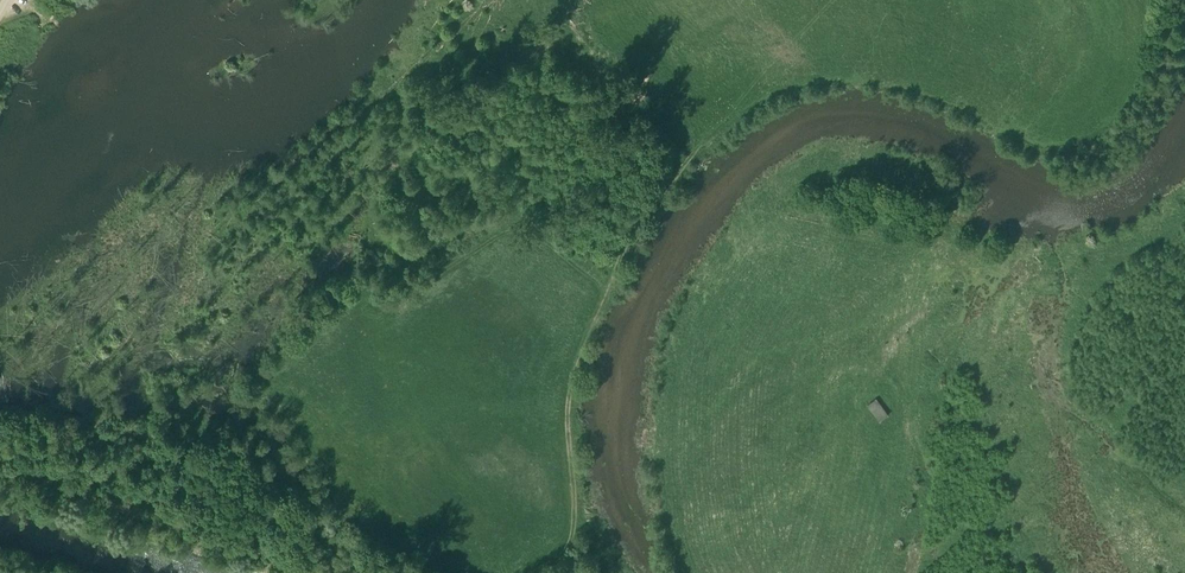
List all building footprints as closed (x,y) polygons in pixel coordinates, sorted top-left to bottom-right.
[(870,405),(882,421),(891,414),(879,398),(870,405)]
